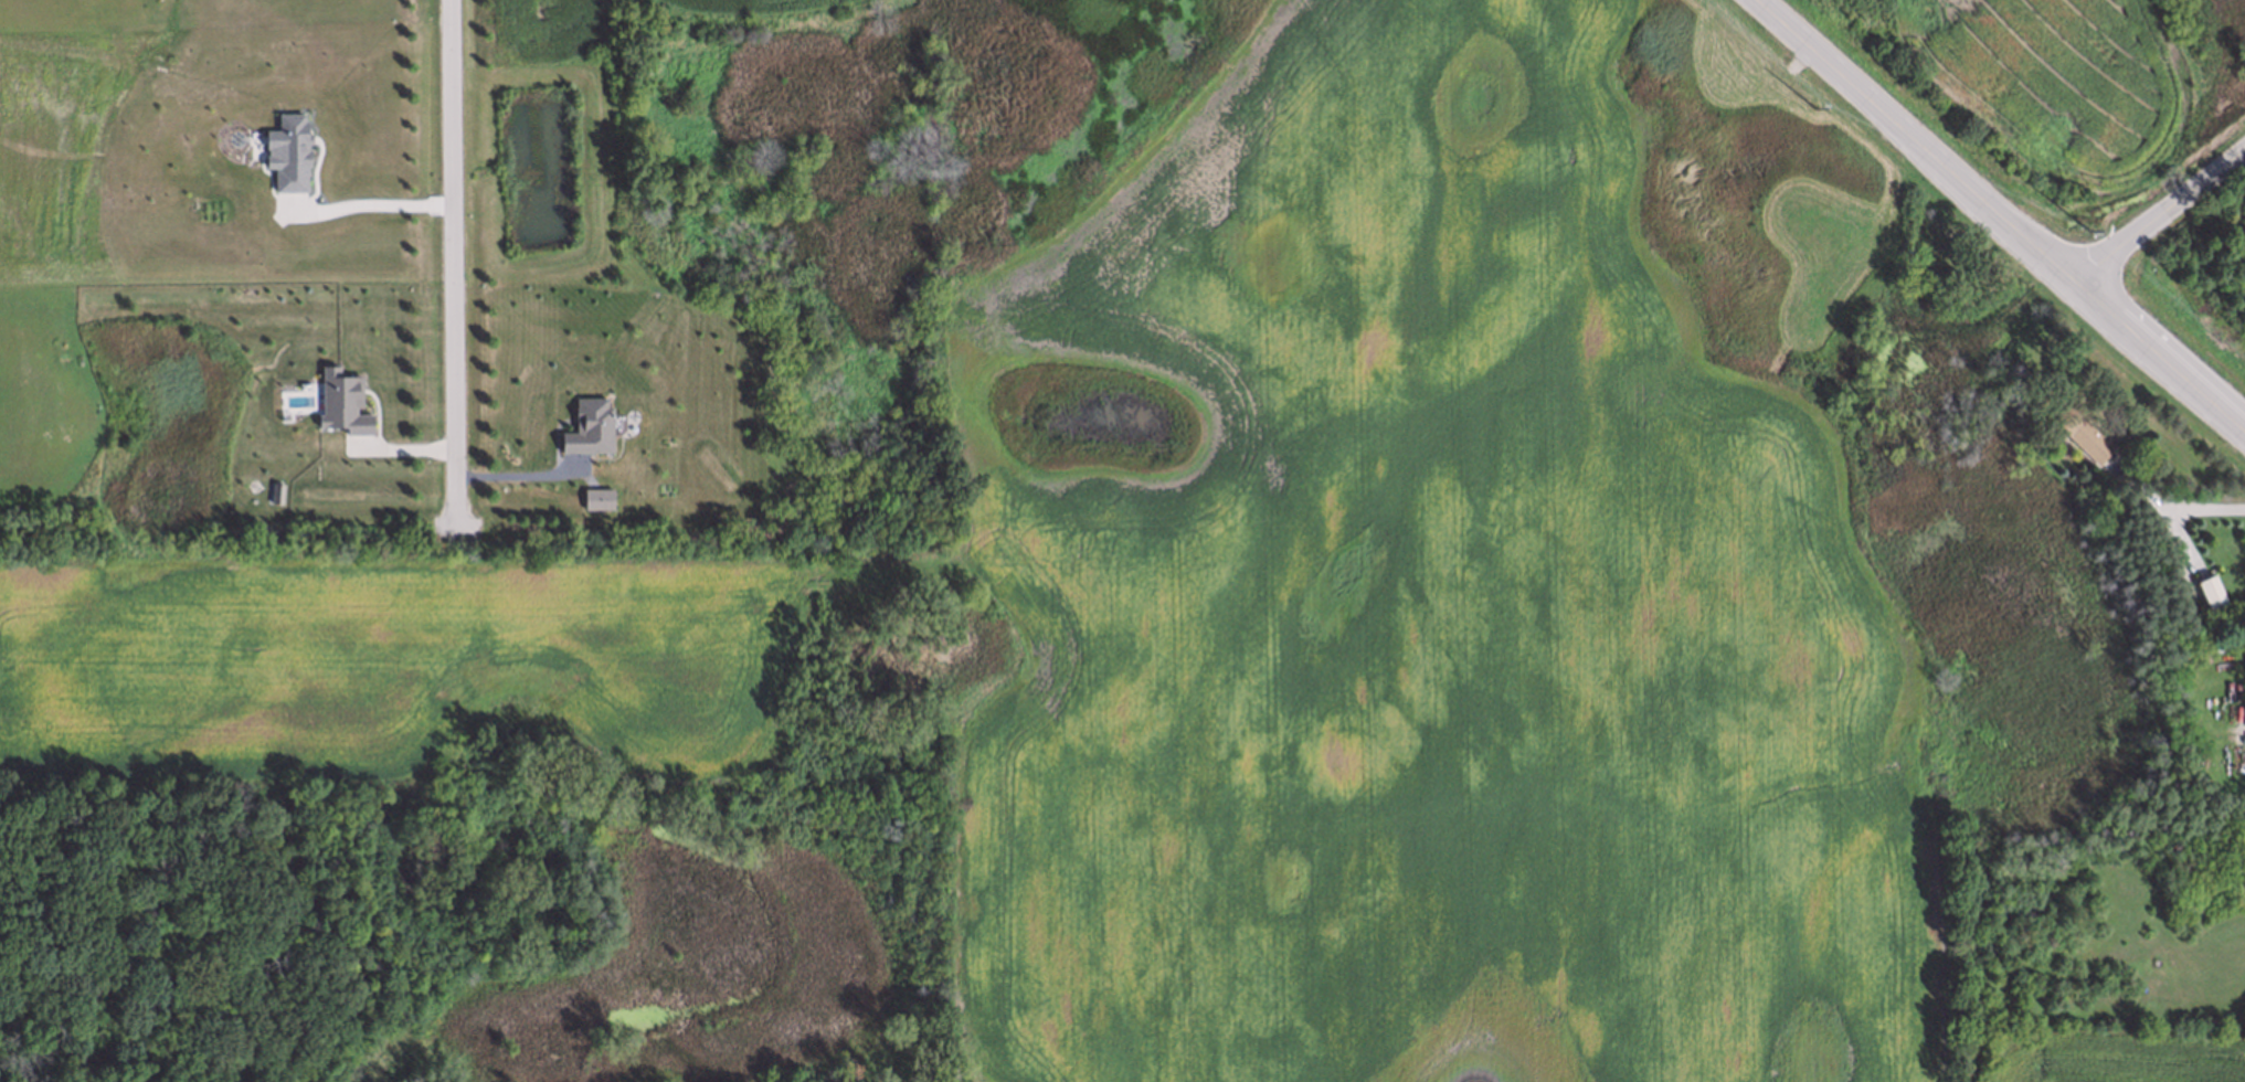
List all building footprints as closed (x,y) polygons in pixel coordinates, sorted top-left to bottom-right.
[(317,426),(317,414),(320,414),(320,364),(337,364),(338,375),(360,375),(361,405),(354,406),(354,413),(371,413),(371,433),(346,434),(346,426),(317,426)] [(561,449),(561,429),(576,429),(576,395),(607,395),(607,404),(612,404),(613,448),(561,449)] [(2094,466),(2062,435),(2064,433),(2047,417),(2062,402),(2110,448),(2094,466)] [(2196,585),(2213,577),(2227,607),(2211,614),(2196,585)]
